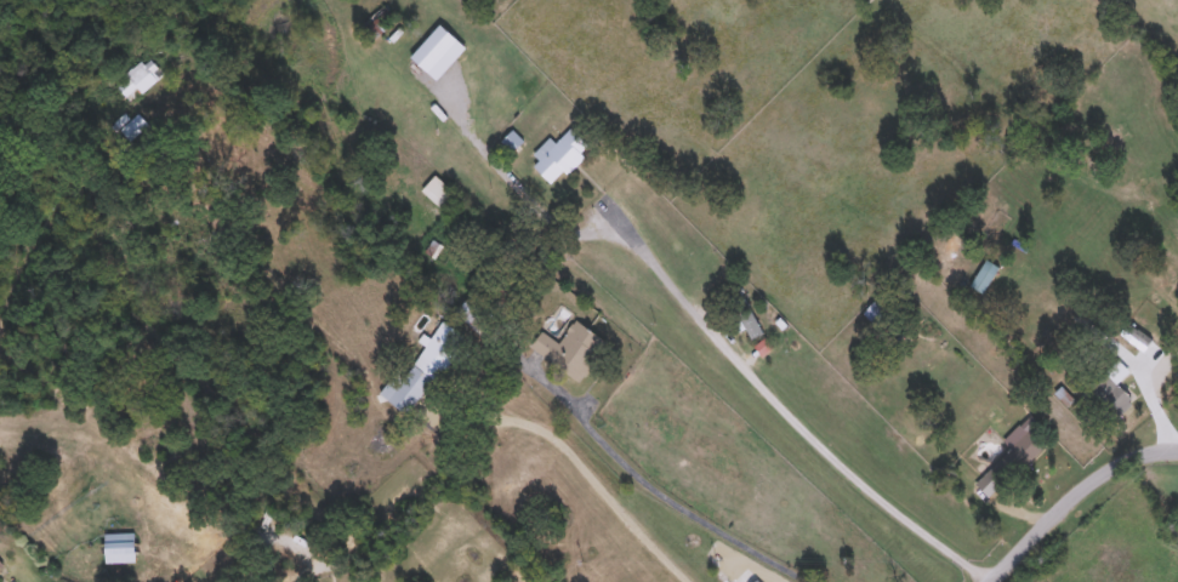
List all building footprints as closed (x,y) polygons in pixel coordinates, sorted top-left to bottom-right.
[(372,41),(359,27),(382,4),(397,18),(372,41)] [(157,79),(142,91),(138,87),(126,96),(116,84),(143,62),(157,79)] [(130,137),(123,126),(141,114),(147,124),(130,137)] [(588,144),(581,152),(584,154),(553,184),(534,165),(570,126),(588,144)] [(461,196),(448,212),(421,189),(436,173),(461,196)] [(969,285),(986,259),(998,267),(981,292),(969,285)] [(747,338),(727,290),(740,285),(761,333),(747,338)] [(493,315),(477,331),(456,309),(472,293),(493,315)] [(864,312),(877,297),(888,308),(873,321),(864,312)] [(542,329),(559,341),(575,319),(607,341),(579,381),(530,346),(542,329)] [(465,335),(410,413),(380,393),(399,366),(405,371),(429,337),(431,338),(443,320),(465,335)] [(1091,396),(1110,376),(1132,398),(1112,417),(1091,396)] [(1045,445),(1005,485),(989,468),(1012,445),(1011,444),(1028,427),(1045,445)] [(104,560),(104,531),(135,531),(135,560),(104,560)]
